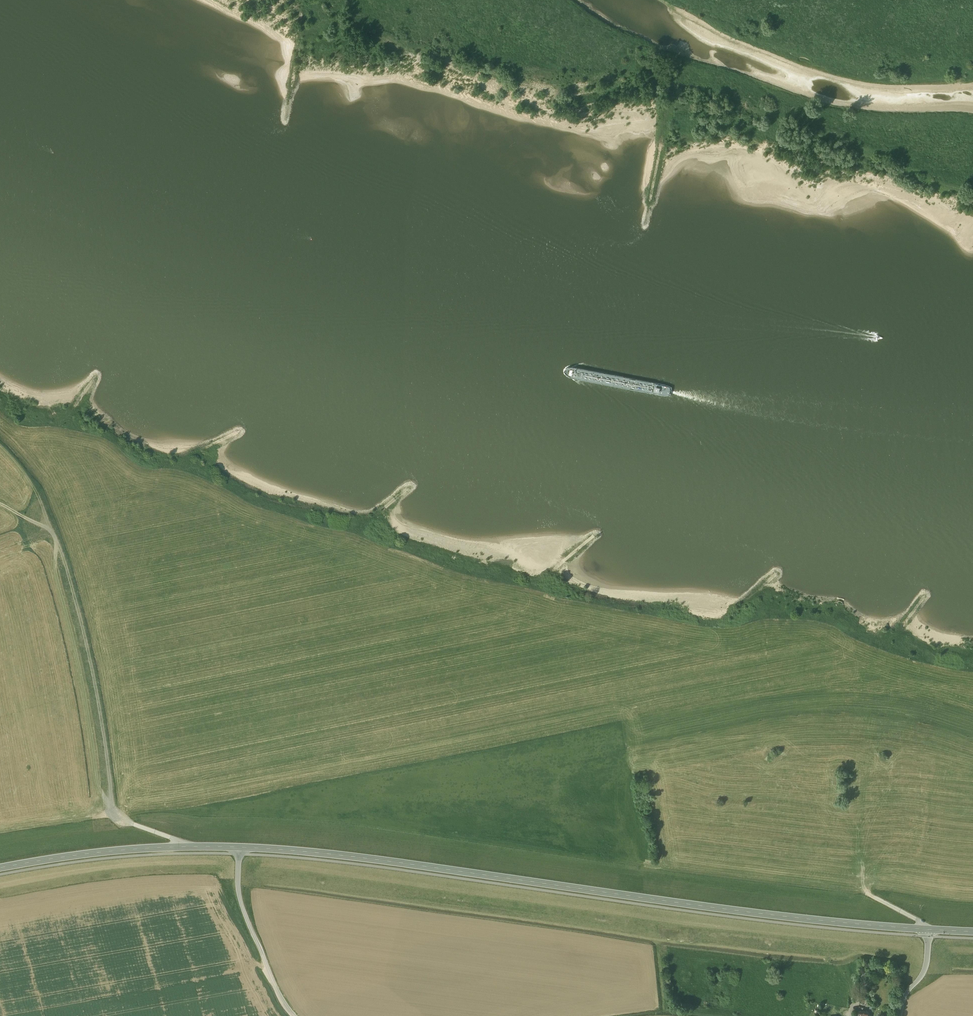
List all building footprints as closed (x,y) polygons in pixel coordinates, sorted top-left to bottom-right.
[(859,1007),(858,1015),(859,1015),(869,1015),(869,1012),(863,1011),(863,1007),(859,1007)]
